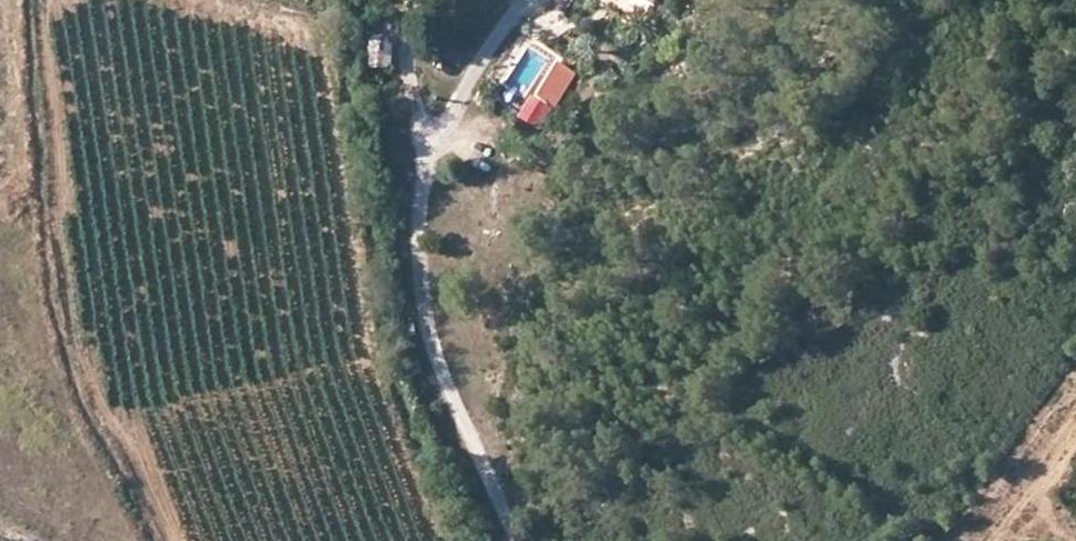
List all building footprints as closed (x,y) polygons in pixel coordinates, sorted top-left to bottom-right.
[(577,74),(560,63),(550,79),(548,78),(540,90),(544,92),(539,100),(550,107),(554,109),(577,74)] [(550,107),(539,100),(525,122),(536,128),(550,107)]
